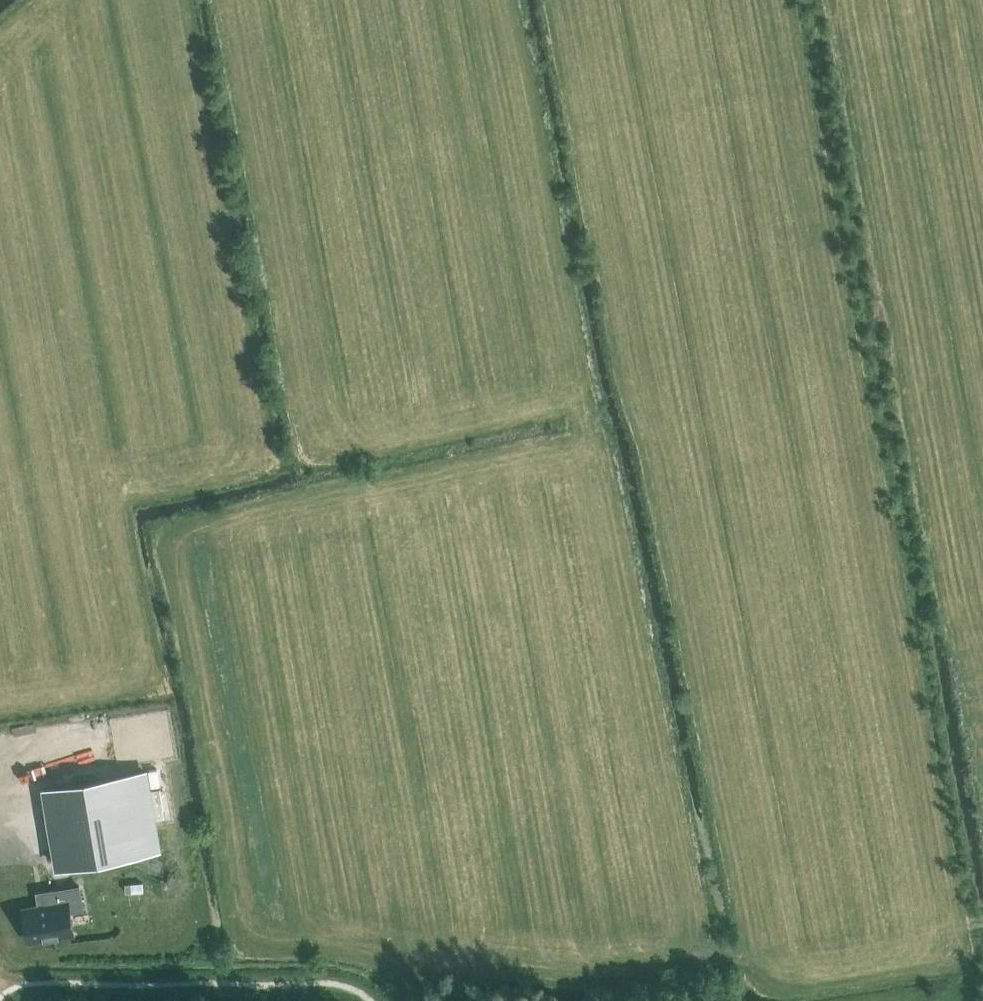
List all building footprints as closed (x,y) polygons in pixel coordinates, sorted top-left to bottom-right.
[(145,763),(65,775),(79,870),(162,857),(145,763)] [(28,939),(73,932),(70,911),(83,909),(79,885),(42,891),(45,905),(23,909),(28,939)]
